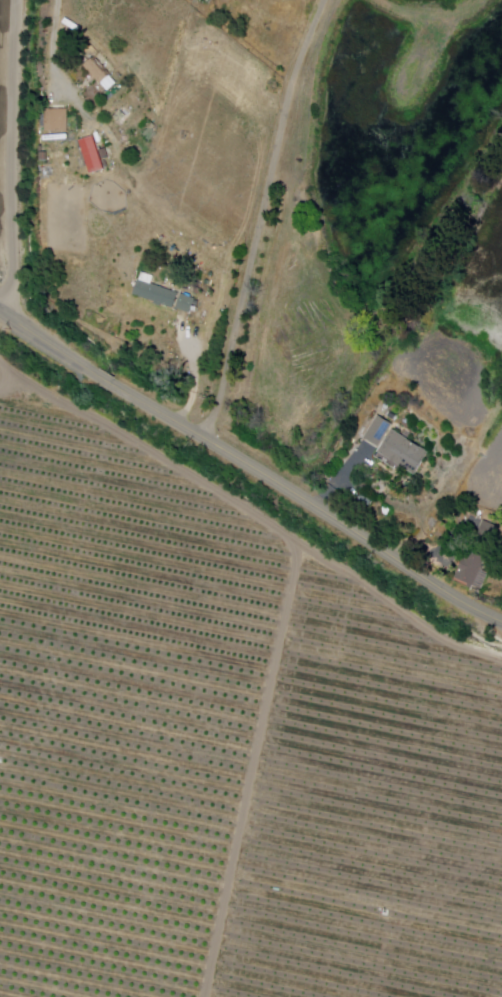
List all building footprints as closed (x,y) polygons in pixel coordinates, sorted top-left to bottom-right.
[(90,59),(83,66),(99,84),(106,77),(90,59)] [(43,109),(43,133),(66,133),(66,109),(43,109)] [(80,142),(90,176),(103,172),(93,137),(80,142)] [(137,281),(150,286),(151,283),(179,294),(173,311),(131,295),(137,281)] [(194,299),(189,314),(175,309),(180,295),(194,299)] [(377,417),(363,440),(378,449),(392,426),(377,417)] [(392,430),(429,454),(415,477),(377,454),(392,430)] [(482,521),(500,530),(493,544),(475,535),(482,521)] [(465,551),(485,559),(482,566),(486,568),(484,572),(480,571),(472,589),(453,581),(465,551)]
